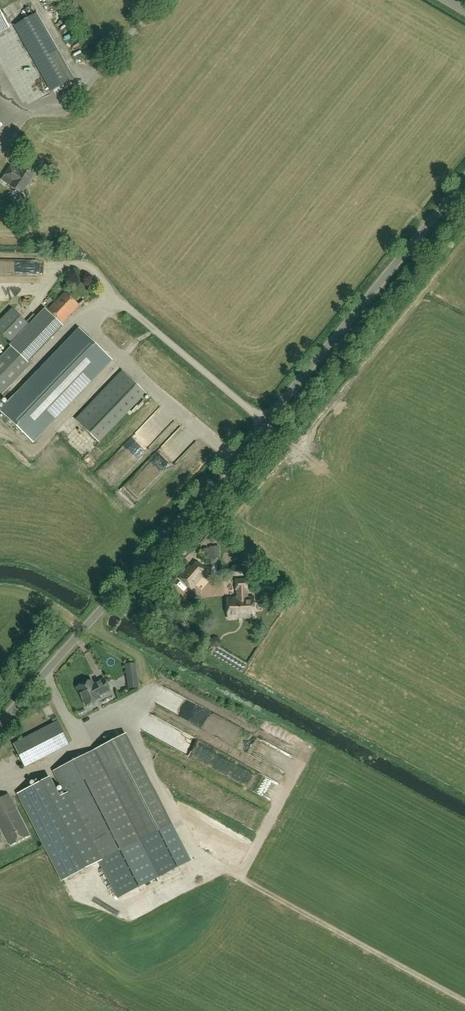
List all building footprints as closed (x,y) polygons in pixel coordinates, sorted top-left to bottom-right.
[(22,194),(39,169),(27,161),(19,173),(10,167),(5,175),(13,181),(10,186),(22,194)] [(53,334),(80,306),(66,292),(39,320),(53,334)] [(0,322),(0,331),(12,343),(30,326),(12,309),(0,322)] [(124,318),(119,322),(130,336),(135,332),(124,318)] [(80,330),(19,392),(1,412),(31,441),(110,360),(80,330)] [(13,346),(0,360),(0,397),(31,364),(13,346)] [(99,443),(146,394),(123,371),(76,420),(99,443)] [(132,490),(128,496),(140,503),(144,496),(132,490)] [(211,539),(215,543),(226,533),(221,529),(211,539)] [(196,558),(179,578),(192,590),(210,571),(196,558)] [(248,597),(247,578),(235,579),(235,592),(237,592),(238,598),(227,598),(228,618),(255,617),(254,597),(248,597)] [(132,662),(133,688),(140,688),(139,662),(132,662)] [(94,685),(92,680),(78,687),(87,705),(101,698),(100,696),(111,690),(105,678),(96,683),(97,684),(94,685)] [(172,700),(169,708),(180,712),(183,704),(172,700)] [(70,742),(59,721),(14,744),(25,765),(70,742)] [(125,735),(96,749),(54,770),(66,793),(58,797),(48,778),(18,793),(64,880),(100,860),(142,839),(170,825),(125,735)] [(9,794),(0,798),(0,823),(11,845),(30,836),(9,794)] [(144,866),(148,874),(166,866),(163,858),(144,866)]
